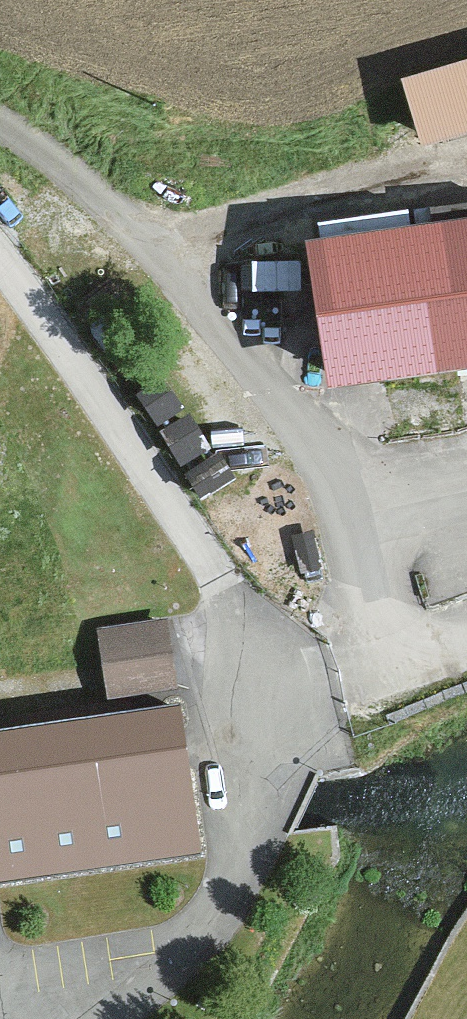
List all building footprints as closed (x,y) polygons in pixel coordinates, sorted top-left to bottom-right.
[(416,141),(466,125),(466,50),(395,72),(416,141)] [(307,242),(328,386),(466,366),(466,219),(307,242)] [(168,623),(99,631),(107,698),(176,689),(168,623)] [(0,732),(0,887),(201,856),(178,705),(0,732)]
